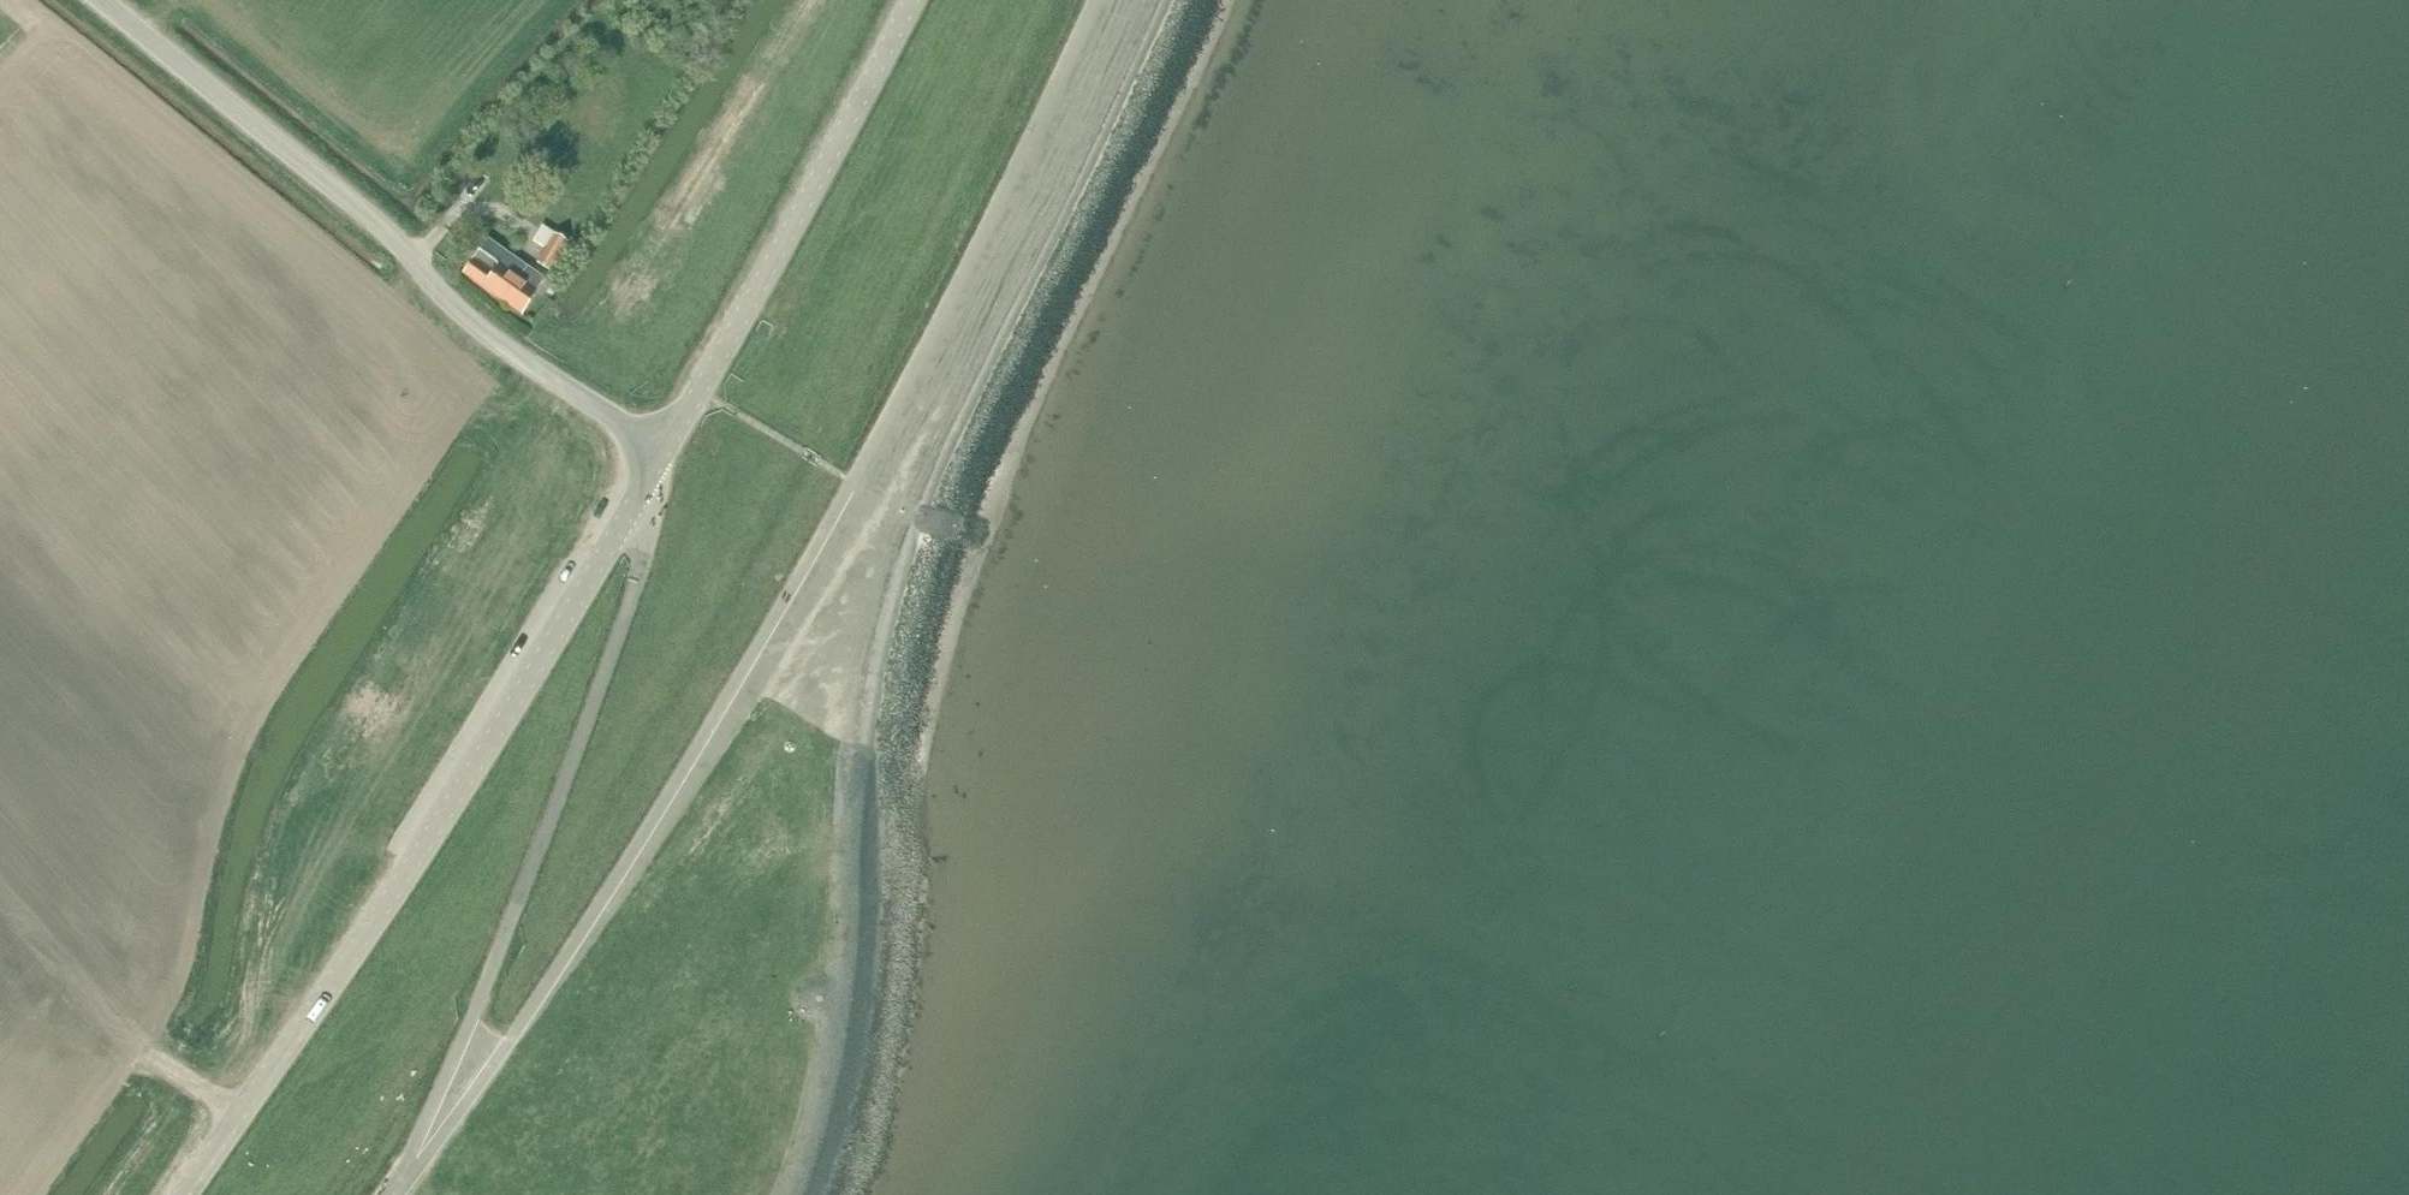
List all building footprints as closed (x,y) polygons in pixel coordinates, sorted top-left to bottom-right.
[(543,226),(534,241),(545,249),(537,263),(549,271),(551,272),(569,243),(554,234),(543,226)] [(480,250),(463,275),(522,318),(540,293),(536,290),(545,278),(528,267),(520,279),(480,250)]
